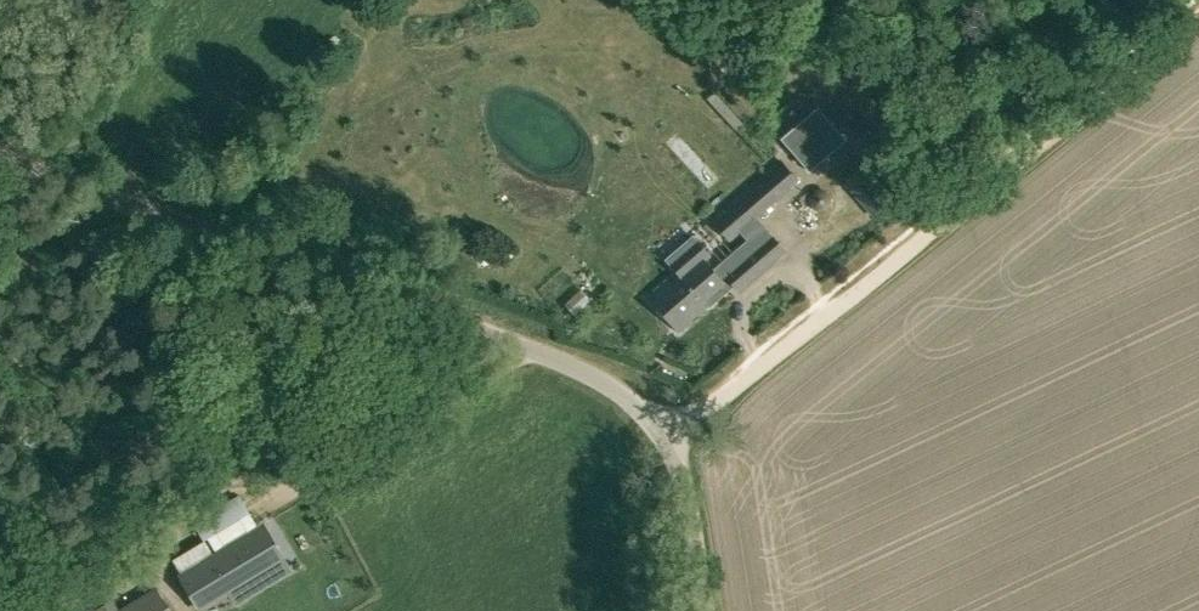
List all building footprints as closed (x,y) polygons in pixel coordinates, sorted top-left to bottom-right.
[(789,151),(818,184),(854,152),(826,119),(789,151)] [(744,239),(711,269),(697,253),(648,297),(679,331),(727,288),(719,279),(724,274),(742,294),(786,253),(763,227),(759,231),(748,219),(798,173),(779,153),(707,218),(724,237),(734,228),(744,239)] [(246,315),(253,317),(256,308),(249,306),(246,315)] [(208,538),(215,550),(258,525),(250,512),(208,538)] [(183,576),(198,600),(277,552),(262,528),(183,576)] [(180,571),(213,552),(205,539),(172,559),(180,571)] [(168,594),(137,610),(177,610),(168,594)]
